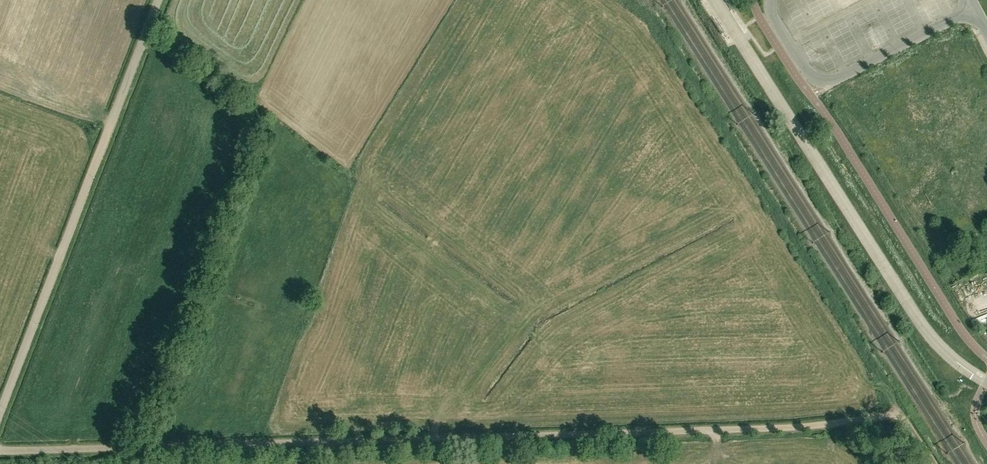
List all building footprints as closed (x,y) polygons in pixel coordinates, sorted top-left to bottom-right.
[(183,359),(180,367),(185,369),(188,361),(183,359)]
